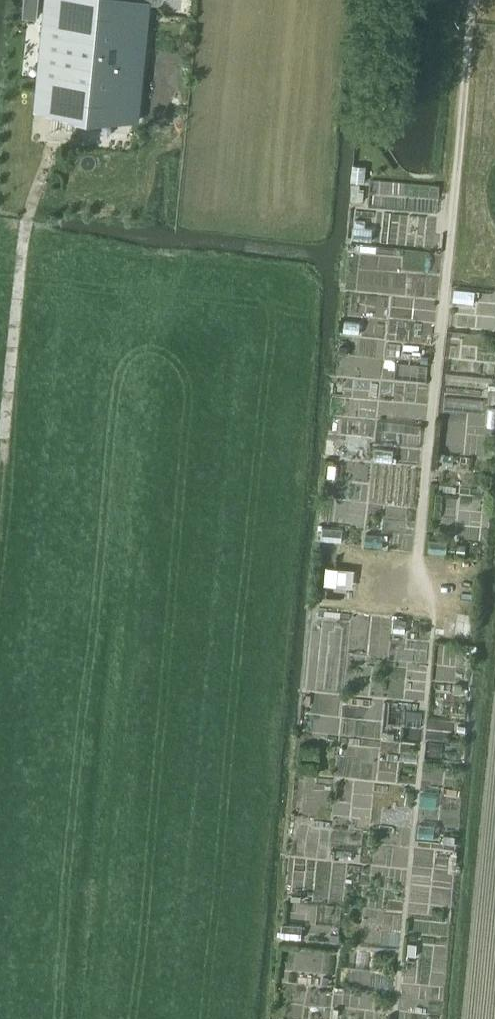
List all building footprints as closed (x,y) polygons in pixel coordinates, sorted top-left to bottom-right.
[(33,109),(136,120),(148,1),(160,2),(161,0),(44,0),(33,109)] [(23,9),(22,17),(36,19),(36,10),(23,9)] [(353,164),(351,181),(364,182),(365,165),(353,164)] [(351,182),(349,198),(364,200),(365,188),(360,188),(360,183),(351,182)] [(333,478),(335,466),(328,465),(326,477),(333,478)] [(320,493),(328,494),(329,485),(321,485),(320,493)] [(471,543),(471,557),(480,557),(480,544),(471,543)] [(326,566),(325,584),(338,585),(339,567),(326,566)] [(301,745),(299,756),(321,758),(322,747),(301,745)] [(443,834),(442,842),(456,843),(456,835),(443,834)] [(329,934),(328,942),(339,943),(339,934),(329,934)] [(408,942),(406,954),(415,956),(417,944),(408,942)]
